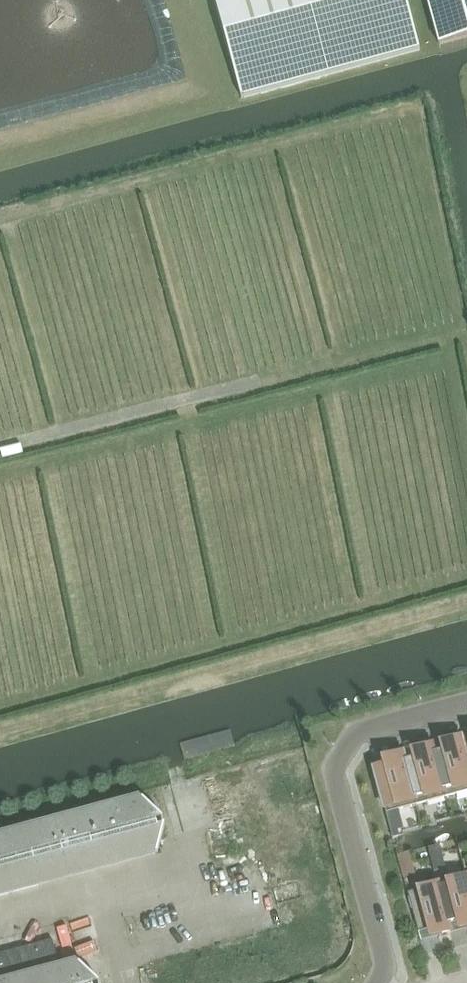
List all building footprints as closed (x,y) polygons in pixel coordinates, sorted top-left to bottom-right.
[(417,49),(404,0),(215,0),(241,96),(417,49)] [(439,45),(466,38),(466,0),(427,0),(439,45)] [(462,746),(461,739),(448,742),(450,749),(433,753),(445,797),(466,792),(466,763),(462,746)] [(445,797),(433,753),(432,746),(419,750),(421,757),(404,761),(416,805),(445,797)] [(416,805),(404,761),(403,754),(390,757),(392,764),(374,769),(386,813),(416,805)] [(42,887),(41,884),(157,853),(158,853),(165,826),(158,828),(156,821),(163,819),(143,799),(143,800),(27,831),(26,828),(0,835),(0,898),(42,887)] [(439,846),(428,849),(430,856),(441,853),(439,846)] [(410,852),(398,855),(401,865),(412,862),(410,852)] [(466,877),(438,885),(448,925),(465,920),(466,927),(466,879),(466,877)] [(450,932),(448,925),(438,885),(408,893),(418,933),(436,928),(438,935),(450,932)] [(79,963),(79,964),(9,982),(99,982),(79,963)]
